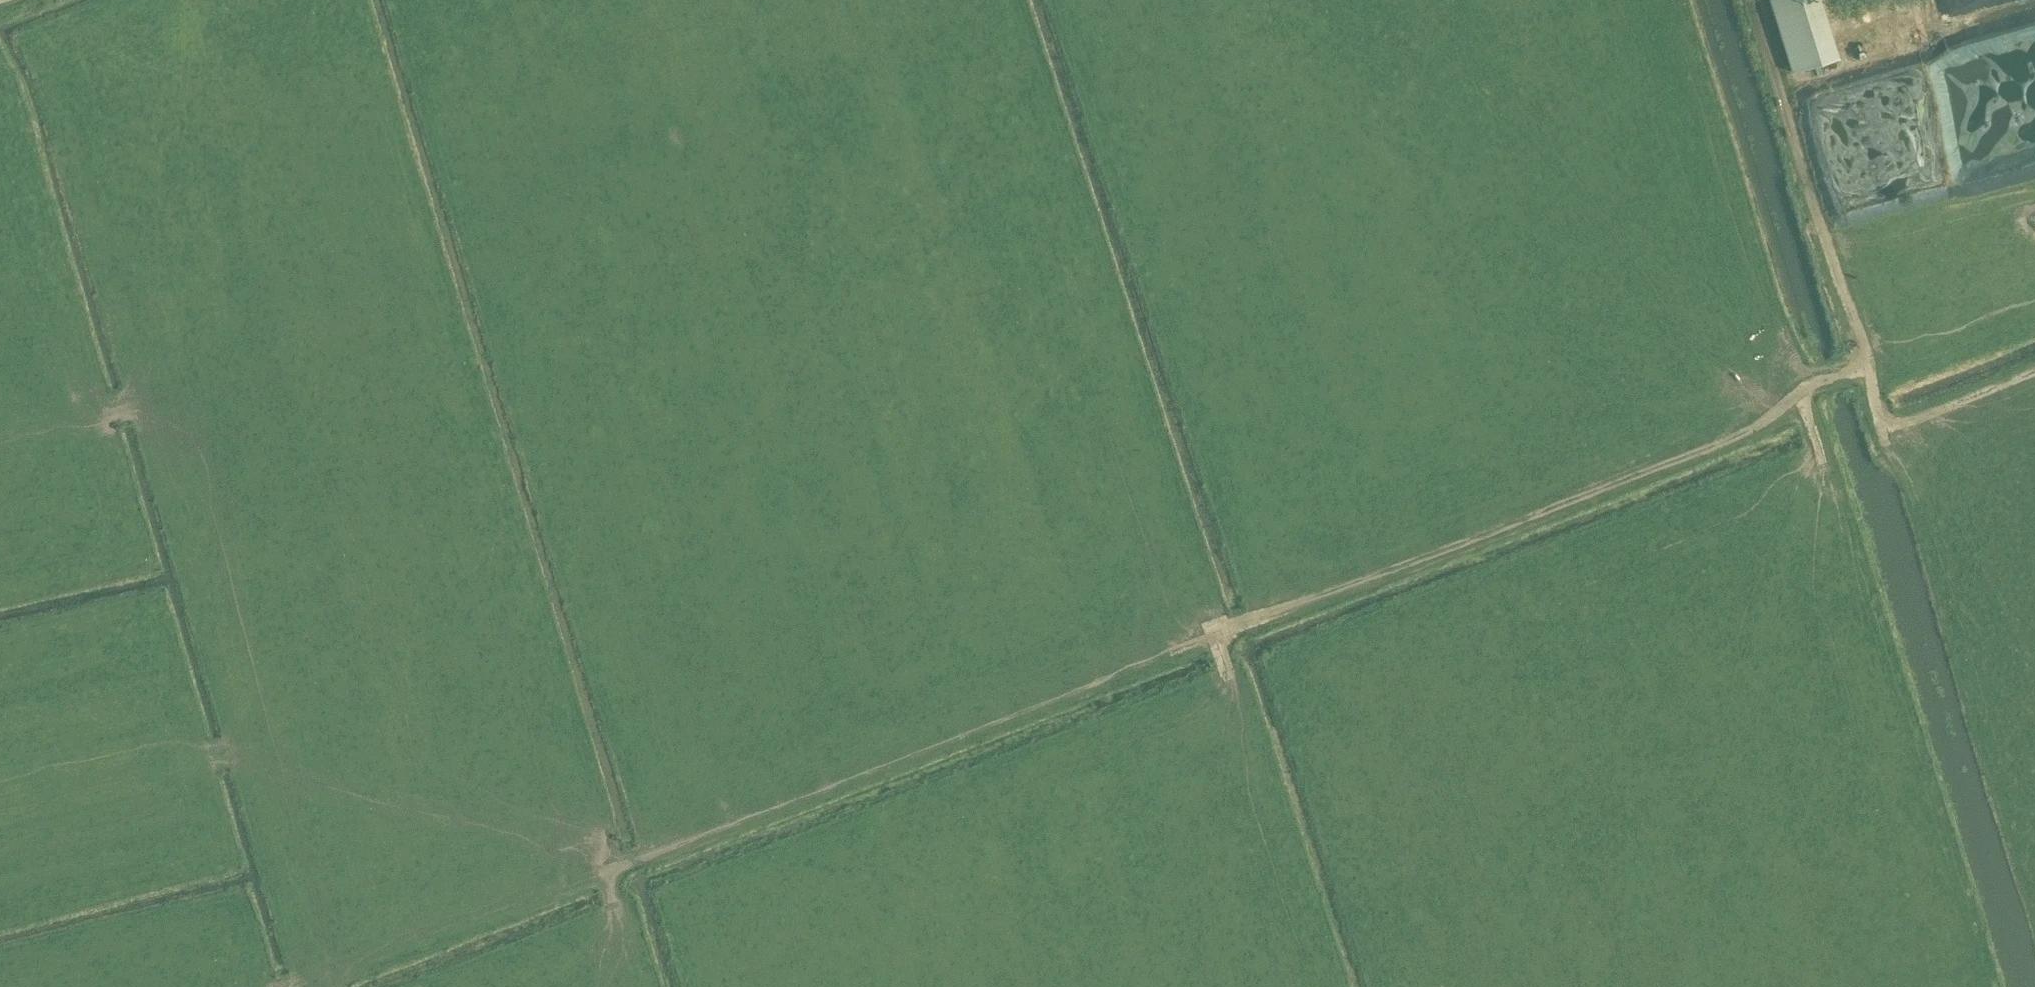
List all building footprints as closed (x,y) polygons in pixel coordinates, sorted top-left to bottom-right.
[(1794,71),(1844,57),(1829,0),(1775,0),(1794,71)] [(2015,168),(1995,71),(1950,80),(1970,177),(2015,168)]
